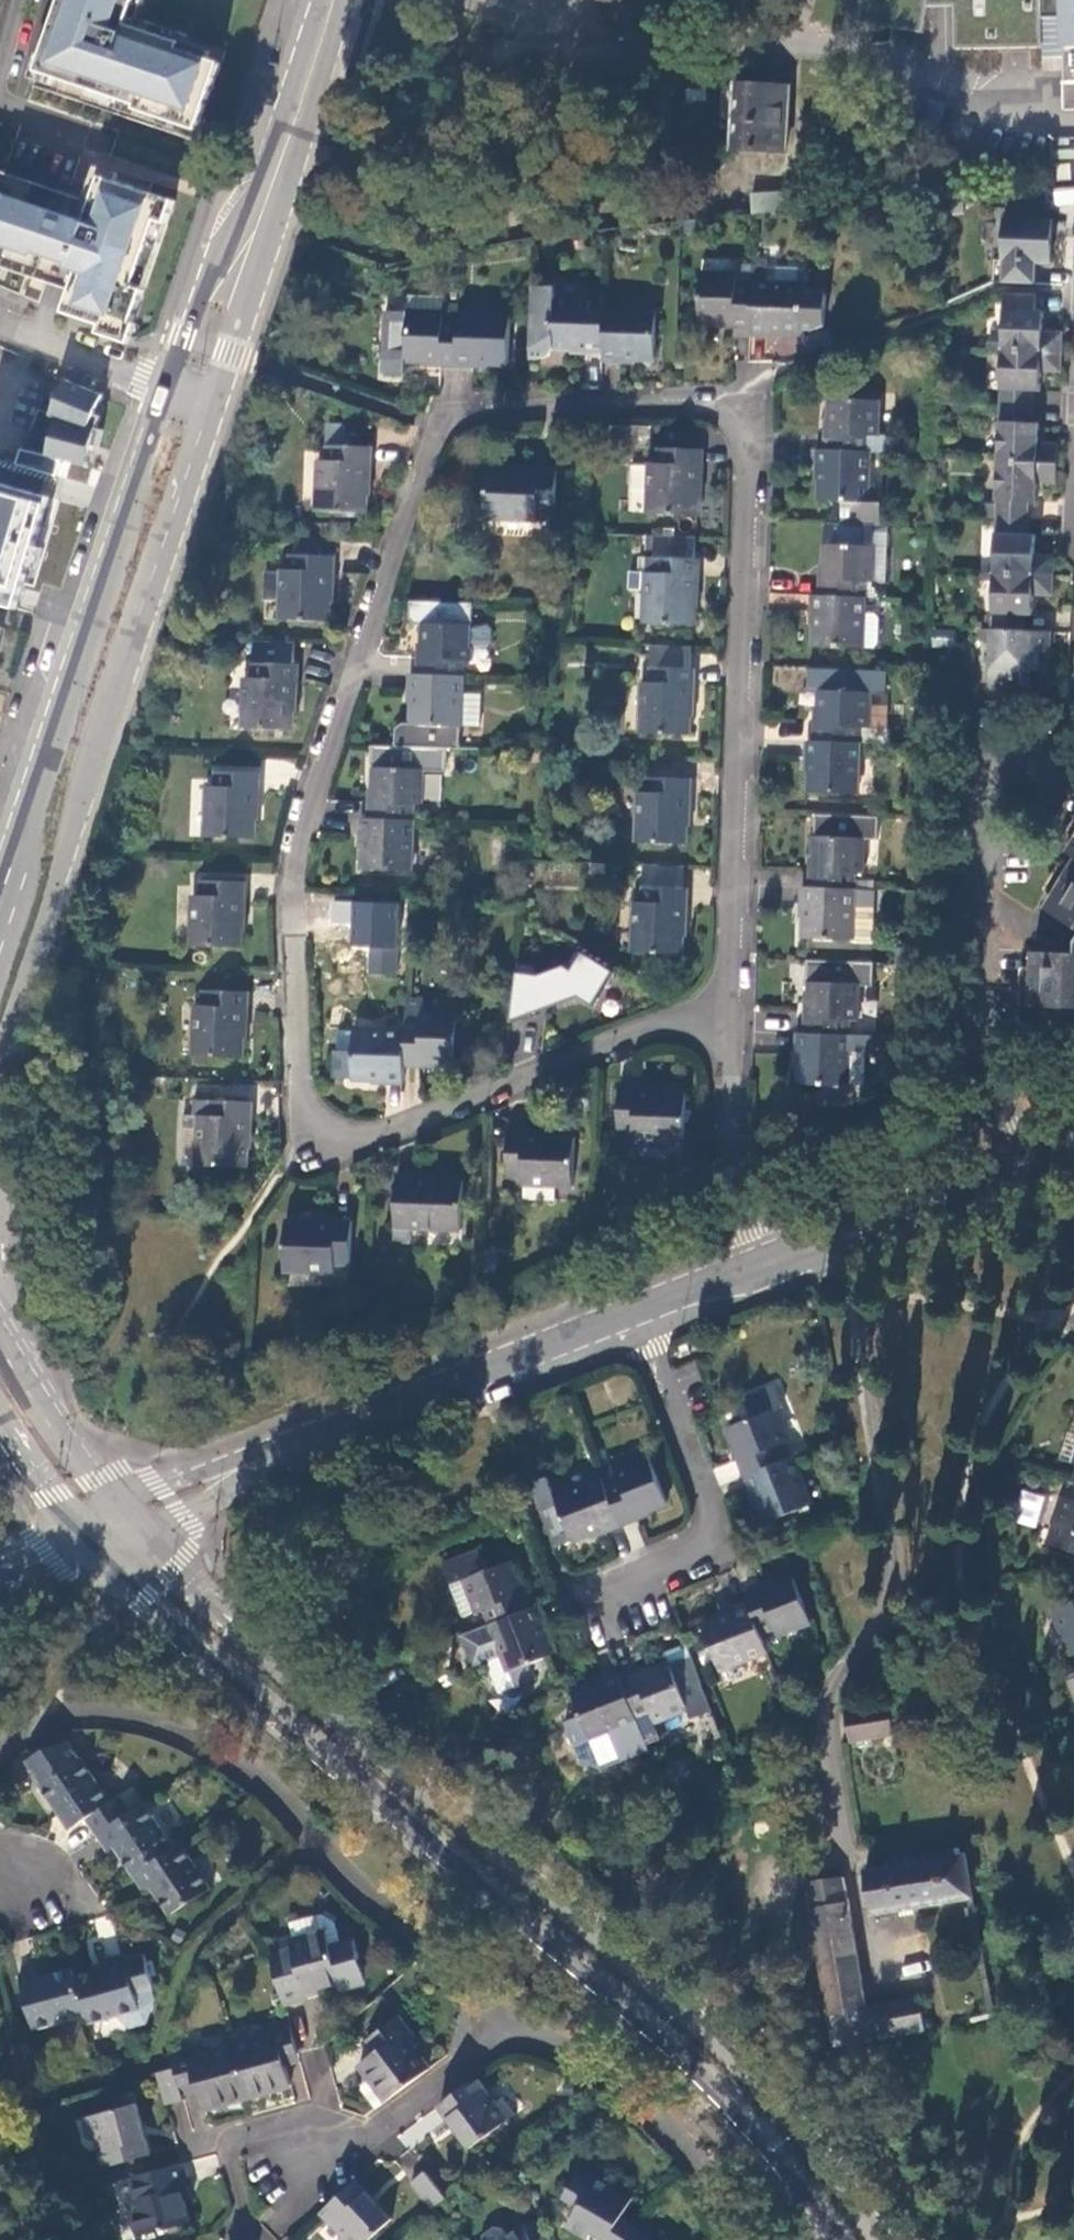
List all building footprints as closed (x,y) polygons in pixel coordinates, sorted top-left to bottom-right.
[(40,69),(140,103),(138,109),(201,131),(224,63),(182,49),(184,42),(131,23),(139,0),(63,0),(40,69)] [(860,25),(923,34),(927,7),(928,0),(864,0),(860,25)] [(953,7),(953,50),(1041,48),(1041,19),(1069,18),(1069,50),(1062,50),(1064,110),(1073,110),(1073,0),(952,0),(953,7)] [(731,150),(788,152),(790,85),(734,83),(731,150)] [(826,211),(825,208),(829,145),(812,145),(809,188),(754,193),(754,216),(826,211)] [(60,277),(77,283),(67,314),(104,326),(103,330),(130,340),(147,291),(137,287),(159,222),(169,225),(177,202),(104,177),(92,211),(3,180),(0,188),(0,257),(60,277)] [(998,282),(1004,283),(1039,283),(1039,261),(1054,262),(1055,235),(1046,235),(1047,219),(1007,218),(1004,261),(999,261),(998,282)] [(751,325),(753,264),(739,264),(738,276),(702,275),(701,320),(735,322),(735,325),(751,325)] [(767,264),(753,264),(751,325),(750,335),(768,335),(768,330),(803,331),(803,328),(815,328),(825,324),(826,292),(821,287),(803,287),(804,284),(767,283),(767,264)] [(556,288),(533,287),(531,356),(542,357),(554,354),(555,347),(589,348),(589,353),(605,355),(606,309),(591,308),(592,301),(556,300),(556,288)] [(445,312),(446,302),(446,296),(412,294),(410,312),(445,312)] [(1037,309),(1038,295),(1006,294),(1005,352),(1063,353),(1064,331),(1045,330),(1046,310),(1037,309)] [(458,312),(459,304),(446,302),(445,312),(410,312),(389,311),(385,370),(408,371),(408,358),(443,359),(442,364),(456,365),(458,312)] [(658,309),(606,309),(605,355),(605,361),(621,361),(621,356),(656,357),(658,309)] [(511,314),(458,312),(456,365),(474,365),(474,361),(509,363),(511,314)] [(1063,353),(1005,352),(1003,408),(1035,409),(1036,391),(1044,391),(1043,371),(1063,372),(1063,353)] [(50,458),(89,466),(93,445),(100,447),(104,428),(98,427),(103,415),(97,412),(105,395),(68,379),(54,414),(59,416),(50,458)] [(826,433),(825,449),(870,450),(896,451),(897,433),(876,433),(878,399),(832,399),(830,433),(826,433)] [(1034,423),(1035,409),(1003,408),(1001,463),(1059,465),(1060,443),(1041,442),(1042,422),(1034,423)] [(318,511),(366,512),(368,464),(372,464),(372,445),(328,444),(327,460),(319,460),(318,511)] [(652,462),(649,513),(698,513),(700,465),(703,466),(703,448),(658,447),(657,463),(652,462)] [(825,449),(817,449),(817,465),(823,465),(820,500),(845,501),(844,522),(875,523),(881,523),(882,502),(870,501),(870,450),(825,449)] [(1059,465),(1001,463),(999,517),(1032,518),(1032,502),(1039,502),(1040,482),(1058,484),(1059,465)] [(487,517),(539,520),(539,512),(556,513),(557,468),(540,467),(539,470),(489,468),(487,517)] [(24,590),(37,547),(19,542),(24,526),(40,530),(49,504),(0,489),(0,583),(24,590)] [(1032,518),(999,517),(996,574),(1056,575),(1057,555),(1037,555),(1038,535),(1030,535),(1032,518)] [(844,522),(829,522),(828,546),(826,579),(821,579),(822,595),(865,597),(866,582),(873,581),(874,547),(875,523),(844,522)] [(324,534),(298,533),(297,551),(289,550),(289,567),(282,566),(281,616),(329,617),(330,570),(333,570),(333,551),(323,551),(324,534)] [(647,571),(647,589),(646,622),(693,624),(695,575),(698,576),(699,557),(696,557),(696,537),(656,536),(655,555),(655,572),(647,571)] [(890,547),(874,547),(873,581),(889,582),(890,547)] [(631,588),(647,589),(647,571),(655,572),(655,555),(641,555),(640,571),(631,572),(631,588)] [(996,574),(983,574),(983,580),(997,582),(995,629),(1028,630),(1028,615),(1036,615),(1036,594),(1055,595),(1056,575),(996,574)] [(822,595),(813,595),(812,611),(817,612),(817,646),(865,647),(865,614),(865,597),(822,595)] [(876,613),(865,614),(865,647),(876,648),(879,644),(880,618),(876,613)] [(418,658),(417,675),(462,676),(462,662),(469,662),(469,661),(470,628),(470,626),(422,624),(421,658),(418,658)] [(484,628),(470,628),(469,661),(483,661),(488,657),(488,632),(484,628)] [(995,629),(982,629),(981,646),(994,646),(993,687),(1026,687),(1026,671),(1033,671),(1034,651),(1053,652),(1054,631),(1028,630),(995,629)] [(298,641),(256,640),(254,675),(247,675),(245,727),(294,727),(295,679),(298,679),(299,662),(296,662),(298,641)] [(692,667),(693,647),(652,645),(651,682),(644,682),(642,732),(690,734),(692,685),(695,685),(695,667),(692,667)] [(417,675),(410,675),(409,690),(413,690),(412,724),(460,727),(461,692),(462,676),(417,675)] [(817,725),(816,741),(860,742),(862,727),(868,727),(869,693),(821,690),(820,724),(817,725)] [(474,693),(461,692),(460,727),(473,726),(474,693)] [(447,749),(460,749),(460,727),(412,724),(403,723),(397,730),(395,747),(447,749)] [(816,741),(808,740),(807,756),(812,756),(810,790),(859,793),(860,742),(816,741)] [(422,770),(421,771),(446,772),(447,749),(395,747),(372,747),(372,764),(375,768),(422,770)] [(293,779),(293,761),(269,760),(268,779),(293,779)] [(370,803),(369,818),(414,820),(415,805),(421,805),(421,771),(422,770),(375,768),(374,803),(370,803)] [(207,835),(255,837),(256,787),(260,788),(260,771),(216,770),(215,784),(208,784),(207,835)] [(641,841),(688,842),(689,793),(692,793),(693,775),(649,774),(648,791),(642,790),(641,841)] [(414,820),(369,818),(363,818),(362,835),(366,834),(365,870),(412,872),(414,820)] [(812,871),(812,887),(856,890),(857,874),(863,874),(865,838),(817,837),(816,870),(812,871)] [(1044,910),(1065,924),(1056,938),(1055,956),(1031,956),(1030,1008),(1048,1010),(1048,1017),(1040,1016),(1039,1037),(1043,1039),(1073,1027),(1073,863),(1044,910)] [(687,866),(645,864),(644,889),(687,888),(687,866)] [(192,945),(242,946),(242,897),(245,897),(245,881),(201,880),(201,895),(193,895),(192,945)] [(812,887),(803,887),(802,903),(807,904),(805,937),(853,938),(873,939),(875,890),(856,890),(812,887)] [(689,888),(687,888),(644,889),(644,903),(636,902),(635,953),(684,954),(685,906),(688,906),(689,888)] [(368,946),(366,973),(396,975),(402,903),(331,898),(329,922),(350,924),(349,944),(368,946)] [(512,1022),(580,996),(595,1005),(615,971),(578,948),(566,966),(540,977),(536,965),(520,963),(512,1022)] [(806,1017),(805,1033),(851,1034),(852,1020),(856,1020),(859,985),(812,983),(810,1016),(806,1017)] [(194,1056),(242,1057),(245,1008),(247,1008),(248,992),(203,990),(202,1005),(196,1005),(194,1056)] [(455,1061),(457,1014),(423,1013),(424,997),(408,996),(407,1030),(406,1065),(421,1065),(421,1062),(455,1061)] [(406,1065),(407,1030),(356,1029),(356,1032),(355,1052),(339,1051),(336,1051),(335,1078),(389,1079),(389,1083),(405,1083),(406,1065)] [(340,1030),(339,1051),(355,1052),(356,1032),(340,1030)] [(872,1053),(873,1035),(851,1034),(805,1033),(798,1033),(797,1049),(802,1049),(800,1084),(849,1085),(851,1051),(867,1052),(867,1053),(872,1053)] [(867,1052),(851,1051),(849,1085),(865,1085),(867,1053),(867,1052)] [(190,1085),(189,1096),(245,1101),(246,1089),(190,1085)] [(634,1141),(684,1144),(687,1095),(638,1093),(639,1089),(622,1089),(620,1133),(635,1133),(634,1141)] [(194,1101),(193,1118),(200,1119),(199,1168),(248,1170),(249,1120),(252,1120),(253,1103),(194,1101)] [(200,1119),(193,1118),(183,1117),(181,1169),(199,1168),(200,1119)] [(522,1184),(573,1187),(575,1139),(525,1137),(526,1133),(508,1132),(506,1177),(523,1177),(522,1184)] [(413,1228),(462,1230),(464,1182),(415,1180),(415,1177),(400,1177),(396,1242),(412,1243),(413,1228)] [(284,1268),(336,1271),(337,1265),(351,1265),(353,1221),(337,1220),(336,1224),(287,1221),(284,1268)] [(741,1461),(746,1477),(788,1460),(782,1446),(788,1443),(775,1410),(783,1408),(774,1386),(744,1399),(752,1420),(732,1429),(743,1461),(741,1461)] [(1071,1435),(1063,1461),(1073,1464),(1073,1436),(1071,1435)] [(788,1460),(746,1477),(752,1491),(756,1490),(769,1522),(812,1505),(793,1457),(788,1460)] [(619,1479),(605,1484),(622,1527),(636,1520),(635,1517),(666,1505),(649,1460),(617,1473),(619,1479)] [(605,1484),(603,1478),(537,1503),(555,1548),(606,1529),(608,1532),(622,1527),(605,1484)] [(1073,1553),(1073,1482),(1053,1547),(1073,1553)] [(1037,1527),(1042,1494),(1021,1490),(1015,1524),(1037,1527)] [(486,1612),(491,1624),(532,1608),(527,1594),(524,1596),(511,1564),(488,1573),(480,1551),(445,1565),(453,1585),(466,1580),(480,1614),(486,1612)] [(758,1585),(744,1591),(748,1601),(760,1633),(772,1627),(775,1635),(809,1621),(791,1577),(759,1589),(758,1585)] [(453,1585),(467,1620),(480,1614),(466,1580),(453,1585)] [(760,1633),(748,1601),(732,1607),(733,1612),(701,1625),(719,1669),(767,1651),(760,1633)] [(1056,1610),(1073,1649),(1073,1603),(1056,1610)] [(463,1636),(475,1667),(488,1663),(499,1694),(537,1679),(531,1663),(555,1655),(543,1622),(546,1621),(539,1605),(532,1608),(491,1624),(463,1636)] [(622,1679),(638,1719),(651,1714),(654,1721),(686,1707),(690,1717),(709,1710),(696,1678),(678,1685),(669,1664),(638,1676),(636,1674),(622,1679)] [(591,1739),(638,1719),(622,1679),(619,1672),(602,1678),(605,1682),(573,1695),(582,1717),(591,1739)] [(846,1709),(850,1741),(894,1734),(889,1701),(846,1709)] [(604,1770),(651,1750),(638,1719),(591,1739),(582,1717),(566,1724),(582,1763),(604,1770)] [(86,1821),(96,1836),(137,1809),(125,1792),(115,1799),(83,1757),(70,1741),(46,1748),(27,1761),(41,1784),(40,1785),(58,1815),(69,1831),(86,1821)] [(137,1809),(96,1836),(105,1852),(116,1847),(134,1875),(181,1845),(172,1832),(151,1800),(137,1809)] [(181,1845),(134,1875),(144,1891),(151,1887),(169,1915),(218,1885),(189,1839),(181,1845)] [(974,1898),(967,1854),(867,1870),(873,1913),(974,1898)] [(834,2045),(925,2030),(921,1999),(868,2009),(846,1877),(809,1882),(834,2045)] [(337,1924),(324,1917),(291,1926),(293,1933),(296,1943),(326,1935),(330,1949),(342,1945),(337,1924)] [(293,1951),(273,1957),(283,1992),(287,2008),(308,2002),(306,1994),(340,1985),(342,1993),(363,1987),(356,1963),(360,1962),(355,1941),(342,1945),(330,1949),(326,1935),(296,1943),(291,1944),(293,1951)] [(122,1955),(107,1960),(109,1968),(98,1971),(76,1977),(87,2017),(89,2024),(119,2016),(140,2010),(136,1994),(152,1990),(153,1990),(144,1956),(127,1960),(125,1955),(122,1955)] [(40,1978),(38,1970),(20,1975),(35,2030),(87,2017),(76,1977),(74,1969),(54,1974),(40,1978)] [(119,2016),(119,2017),(132,2028),(147,2024),(152,2008),(152,2007),(155,1998),(152,1990),(136,1994),(140,2010),(119,2016)] [(300,2056),(299,2052),(291,2024),(287,2008),(283,1992),(272,1995),(277,2014),(269,2016),(273,2029),(264,2031),(266,2040),(235,2048),(248,2097),(293,2085),(285,2060),(300,2056)] [(372,2079),(387,2100),(429,2069),(408,2041),(415,2036),(399,2015),(372,2035),(382,2047),(360,2063),(372,2079)] [(201,2048),(173,2056),(176,2068),(182,2087),(196,2083),(205,2110),(248,2097),(235,2048),(203,2056),(201,2048)] [(182,2087),(176,2068),(160,2072),(168,2105),(186,2100),(182,2087)] [(496,2102),(477,2077),(440,2105),(458,2128),(472,2147),(517,2113),(504,2096),(496,2102)] [(364,2084),(364,2089),(378,2107),(387,2100),(372,2079),(364,2084)] [(106,2168),(151,2155),(143,2128),(137,2105),(83,2119),(88,2140),(98,2137),(106,2168)] [(183,2164),(133,2178),(137,2198),(130,2200),(138,2236),(184,2225),(191,2224),(186,2202),(182,2188),(190,2187),(183,2164)] [(638,2227),(623,2218),(634,2200),(581,2169),(564,2200),(579,2207),(567,2227),(589,2239),(593,2233),(607,2239),(630,2239),(638,2227)] [(432,2209),(446,2197),(445,2196),(425,2171),(412,2181),(410,2183),(430,2207),(432,2209)] [(357,2181),(323,2213),(344,2235),(338,2239),(370,2239),(393,2220),(376,2202),(373,2198),(357,2181)] [(541,2213),(524,2220),(506,2233),(504,2230),(496,2229),(486,2236),(485,2239),(552,2239),(541,2213)] [(638,2227),(630,2239),(654,2239),(639,2225),(638,2227)]
